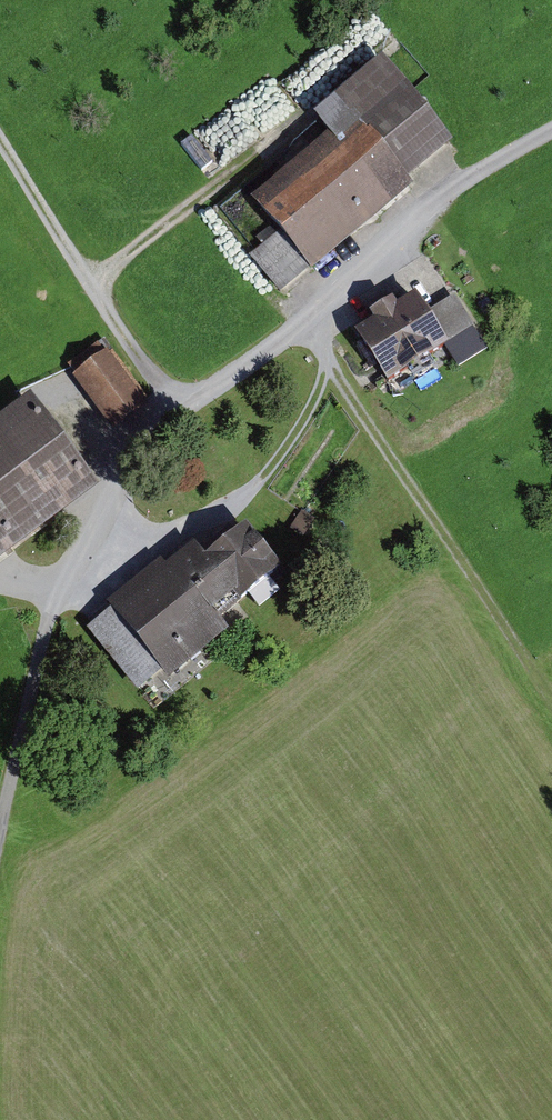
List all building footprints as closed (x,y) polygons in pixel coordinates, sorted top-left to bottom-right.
[(407,173),(454,136),(396,62),(326,117),(342,137),(261,200),(285,231),(257,252),(287,290),(419,187),(407,173)] [(199,166),(250,143),(236,112),(186,134),(199,166)] [(463,344),(429,290),(363,331),(397,385),(463,344)] [(156,406),(107,338),(72,363),(121,431),(156,406)] [(42,396),(0,426),(0,558),(105,485),(42,396)] [(167,551),(80,622),(151,709),(245,632),(232,618),(293,568),(261,529),(220,562),(204,543),(179,564),(167,551)]
